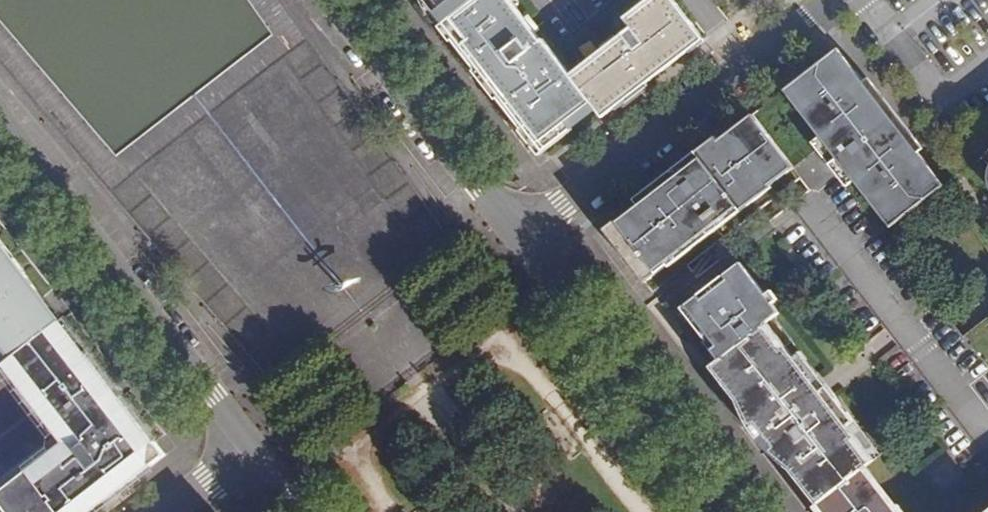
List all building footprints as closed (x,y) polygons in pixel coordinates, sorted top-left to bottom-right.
[(440,18),(426,0),(423,0),(422,1),(436,22),(440,18)] [(440,18),(444,24),(476,0),(426,0),(440,18)] [(444,24),(480,70),(484,68),(491,78),(488,80),(537,145),(602,96),(608,103),(698,33),(672,0),(646,0),(621,20),(628,29),(571,74),(543,38),(541,40),(510,0),(476,0),(444,24)] [(943,184),(918,152),(896,124),(892,128),(877,108),(881,105),(863,82),(838,49),(783,91),(817,134),(829,147),(839,139),(843,144),(832,152),(831,151),(823,157),(835,172),(843,166),(854,157),(857,161),(846,171),(857,184),(890,227),(943,184)] [(491,78),(484,68),(480,70),(488,80),(491,78)] [(867,79),(863,82),(881,105),(896,124),(918,152),(922,149),(867,79)] [(896,124),(881,105),(877,108),(892,128),(896,124)] [(605,227),(605,228),(752,116),(751,115),(719,139),(636,203),(605,227)] [(728,224),(726,222),(721,215),(727,210),(732,217),(771,187),(767,182),(775,175),(779,180),(794,169),(752,116),(605,228),(605,231),(646,283),(661,271),(656,266),(663,260),(668,266),(712,231),(715,235),(728,224)] [(831,151),(829,147),(817,134),(809,140),(823,157),(831,151)] [(633,199),(636,203),(719,139),(716,135),(633,199)] [(829,147),(831,151),(832,152),(843,144),(839,139),(829,147)] [(854,157),(843,166),(846,171),(857,161),(854,157)] [(857,184),(846,171),(843,166),(835,172),(849,190),(857,184)] [(779,180),(775,175),(767,182),(771,187),(779,180)] [(773,190),(771,187),(732,217),(726,222),(728,224),(773,190)] [(732,217),(727,210),(721,215),(726,222),(732,217)] [(670,269),(715,235),(712,231),(668,266),(670,269)] [(10,359),(54,324),(45,312),(37,301),(41,298),(0,243),(0,345),(10,359)] [(668,266),(663,260),(656,266),(661,271),(668,266)] [(716,348),(724,358),(768,324),(782,313),(775,304),(767,294),(742,262),(682,309),(714,350),(716,348)] [(772,290),(767,294),(775,304),(780,301),(772,290)] [(50,308),(41,298),(37,301),(45,312),(50,308)] [(10,359),(8,360),(25,382),(20,387),(48,422),(52,419),(61,429),(77,416),(84,425),(63,441),(27,471),(32,476),(6,498),(17,511),(92,511),(107,501),(149,468),(154,443),(120,399),(109,407),(102,398),(112,390),(84,354),(77,360),(70,352),(78,345),(59,321),(54,324),(10,359)] [(823,501),(867,467),(876,459),(849,425),(855,420),(836,397),(830,402),(808,419),(791,397),(813,380),(807,373),(814,368),(800,350),(794,355),(768,324),(724,358),(719,362),(710,369),(740,407),(762,436),(764,438),(784,423),(795,437),(784,445),(788,450),(779,457),(783,463),(816,506),(823,501)] [(8,360),(10,359),(0,345),(0,354),(6,362),(8,360)] [(84,354),(78,345),(70,352),(77,360),(84,354)] [(724,358),(716,348),(714,350),(712,352),(719,362),(724,358)] [(25,382),(8,360),(6,362),(3,365),(20,387),(25,382)] [(807,373),(813,380),(819,375),(814,368),(807,373)] [(830,402),(813,380),(791,397),(808,419),(830,402)] [(120,399),(112,390),(102,398),(109,407),(120,399)] [(756,435),(762,436),(740,407),(741,414),(747,428),(756,435)] [(77,416),(61,429),(57,433),(63,441),(84,425),(77,416)] [(48,422),(57,433),(61,429),(52,419),(48,422)] [(772,449),(779,457),(788,450),(784,445),(795,437),(784,423),(764,438),(772,449)] [(164,456),(154,443),(149,468),(164,456)] [(772,457),(783,463),(779,457),(772,449),(768,453),(772,457)] [(897,506),(867,467),(823,501),(832,511),(902,511),(897,506)] [(27,471),(0,491),(0,506),(4,511),(17,511),(6,498),(32,476),(27,471)] [(823,501),(816,506),(821,511),(832,511),(823,501)] [(902,502),(897,506),(902,511),(909,511),(902,502)]
